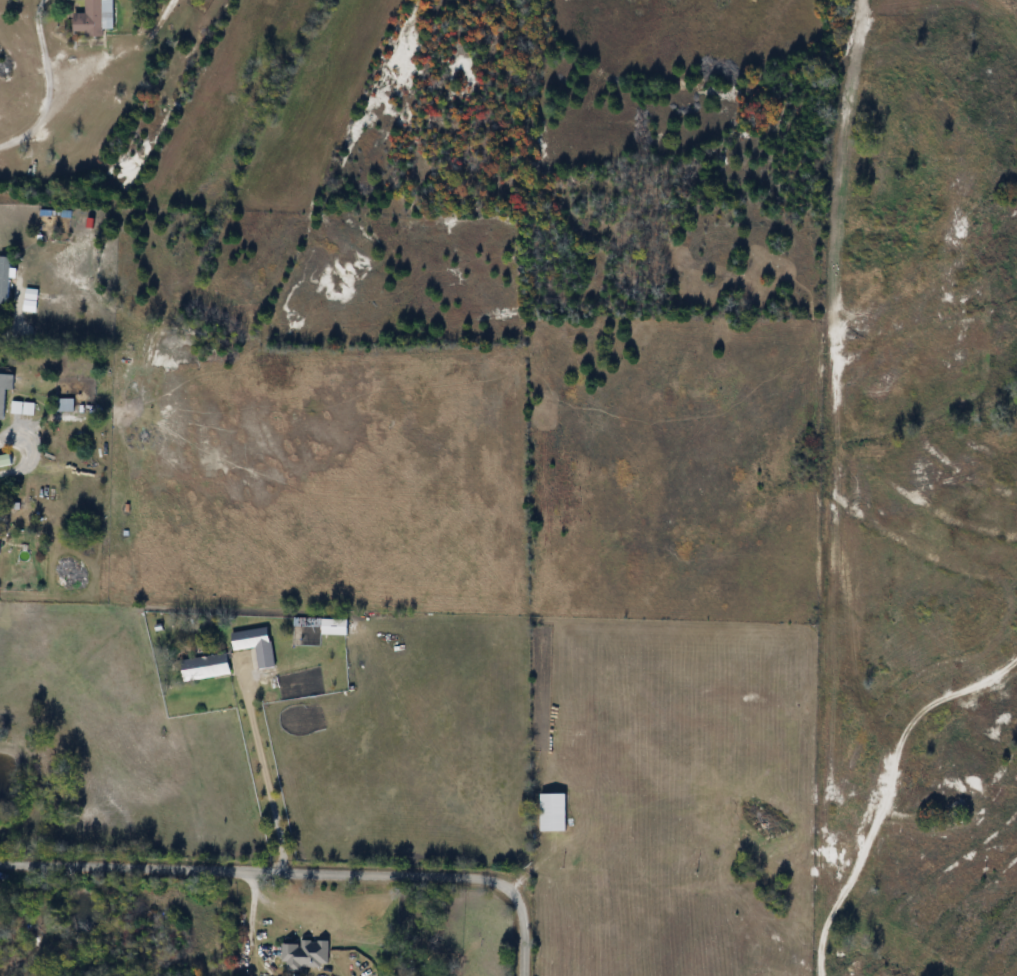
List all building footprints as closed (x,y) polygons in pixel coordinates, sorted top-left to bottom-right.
[(71,1),(86,0),(87,14),(76,14),(76,37),(106,36),(106,30),(115,30),(114,0),(71,0),(71,1)] [(11,305),(11,258),(0,258),(0,305),(11,305)] [(15,391),(15,376),(0,375),(0,421),(6,421),(6,391),(15,391)] [(74,400),(58,400),(59,412),(74,411),(74,400)] [(12,415),(34,415),(34,404),(12,404),(12,415)] [(325,636),(350,636),(350,620),(325,620),(325,636)] [(235,651),(257,648),(260,670),(276,668),(271,629),(233,633),(235,651)] [(185,683),(232,675),(228,654),(182,662),(185,683)] [(543,833),(569,833),(569,795),(543,795),(543,833)] [(284,944),(284,965),(288,965),(288,971),(329,971),(329,944),(284,944)]
